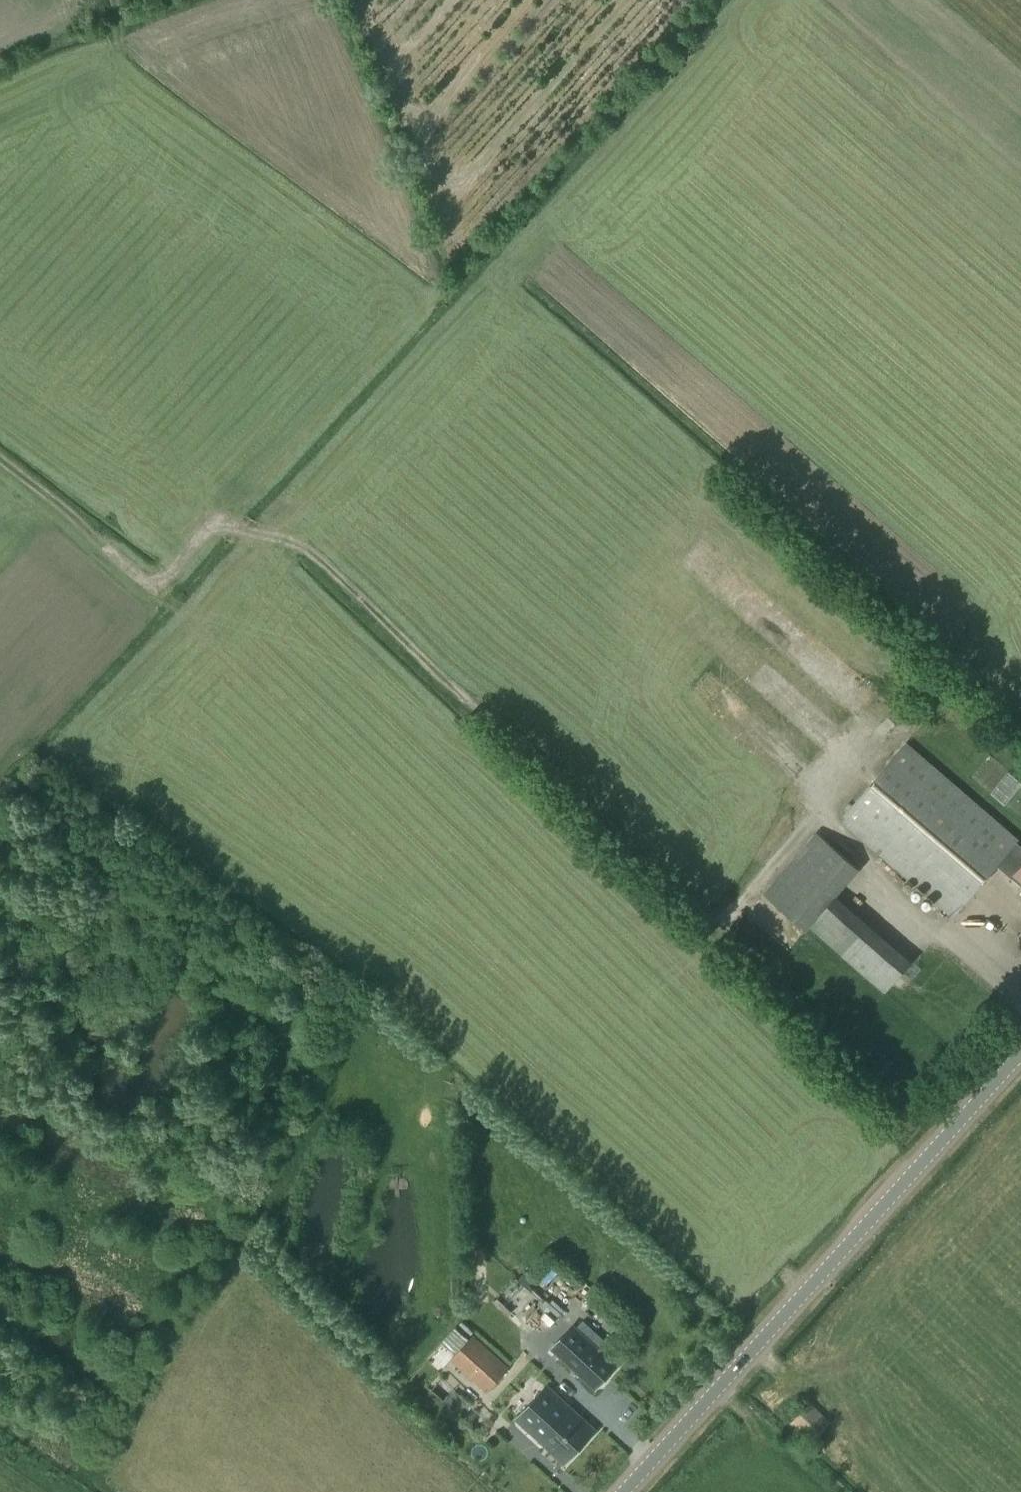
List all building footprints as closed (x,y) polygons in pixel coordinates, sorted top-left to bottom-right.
[(1015,841),(1017,839),(906,744),(841,820),(952,916),(997,865),(1020,886),(1020,846),(1015,841)] [(860,869),(817,833),(765,894),(807,930),(810,927),(886,992),(913,962),(836,896),(860,869)] [(618,1366),(574,1326),(552,1350),(596,1390),(618,1366)] [(486,1391),(507,1368),(473,1336),(452,1360),(486,1391)] [(566,1465),(596,1431),(547,1386),(516,1419),(546,1446),(543,1450),(548,1454),(551,1451),(566,1465)] [(831,1422),(810,1404),(792,1424),(813,1442),(831,1422)]
